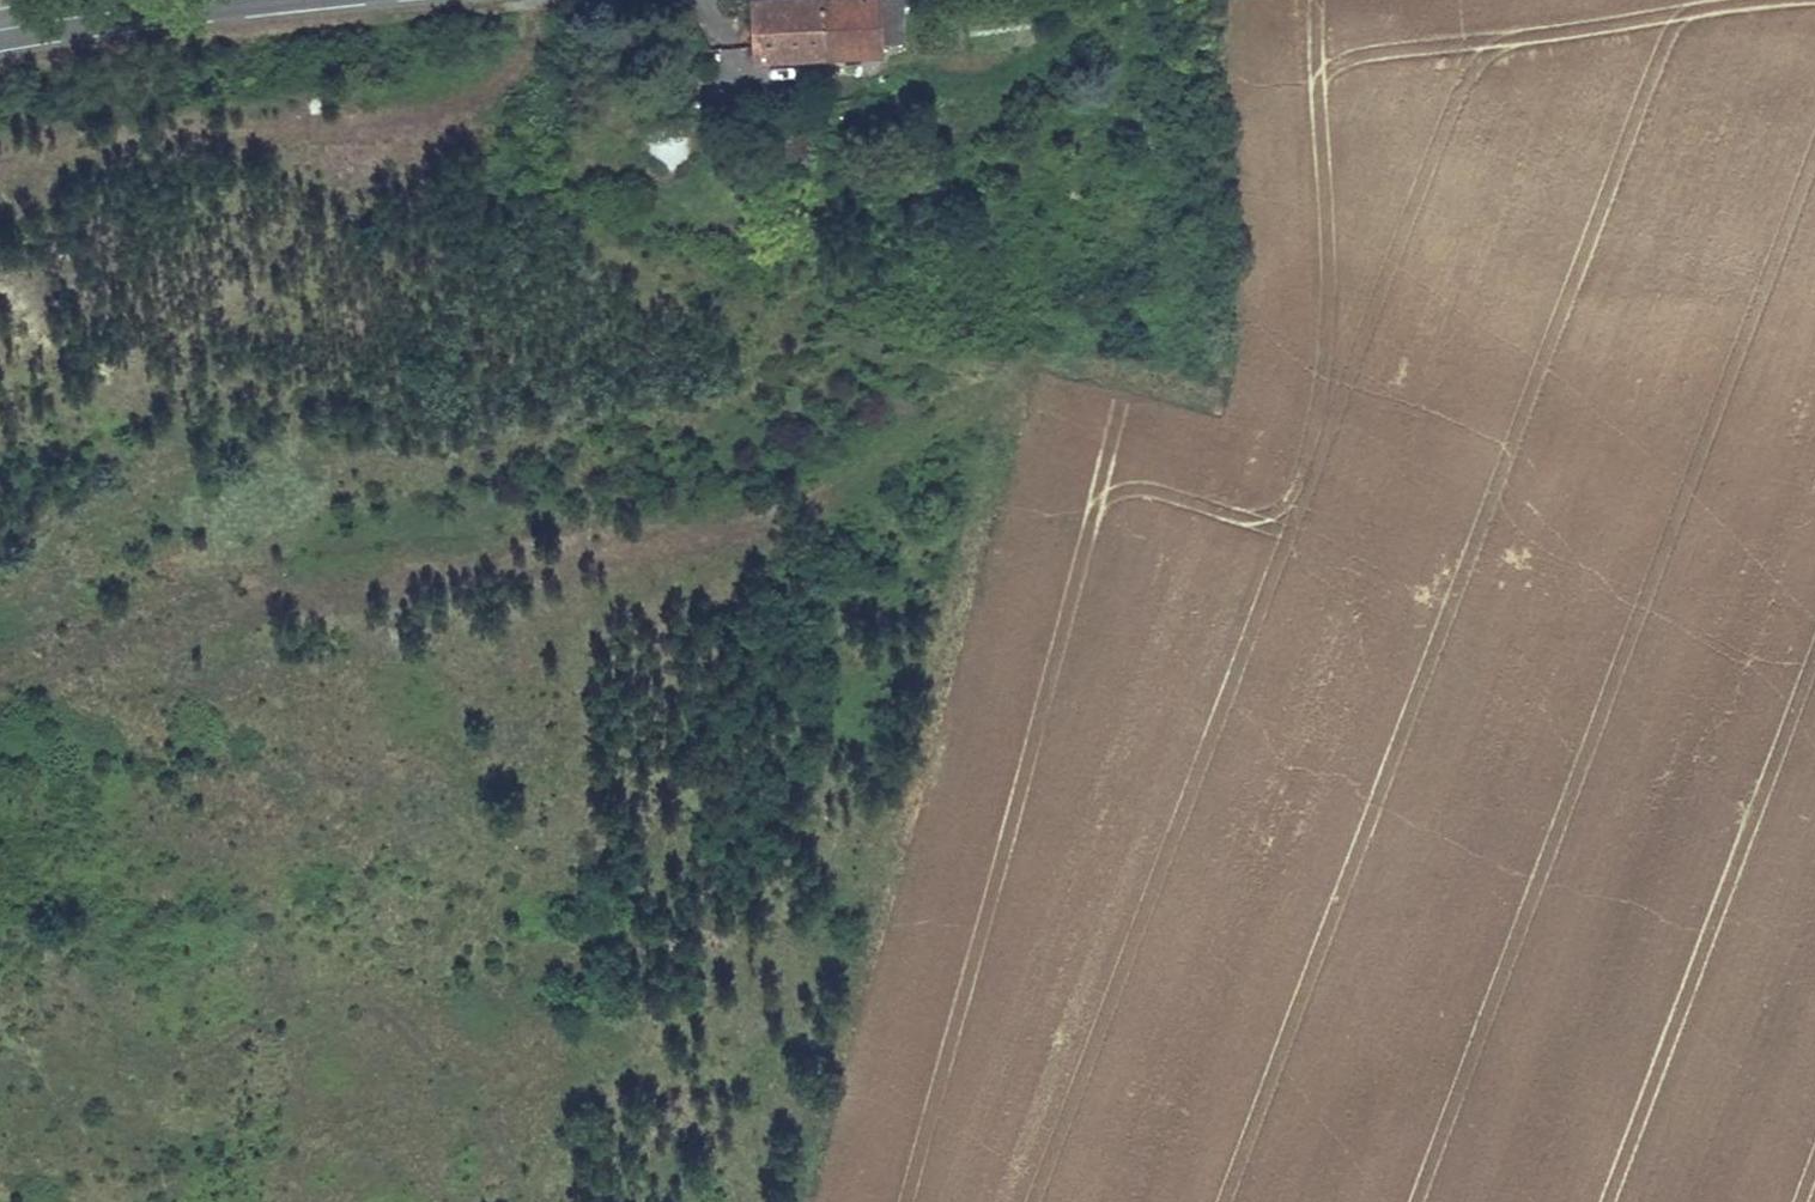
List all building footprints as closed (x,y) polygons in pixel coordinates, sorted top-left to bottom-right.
[(900,59),(896,2),(872,5),(877,61),(900,59)] [(860,62),(865,17),(866,5),(746,14),(750,71),(860,62)] [(877,61),(872,5),(866,5),(865,17),(860,62),(877,61)] [(664,113),(638,143),(675,175),(701,145),(664,113)]
